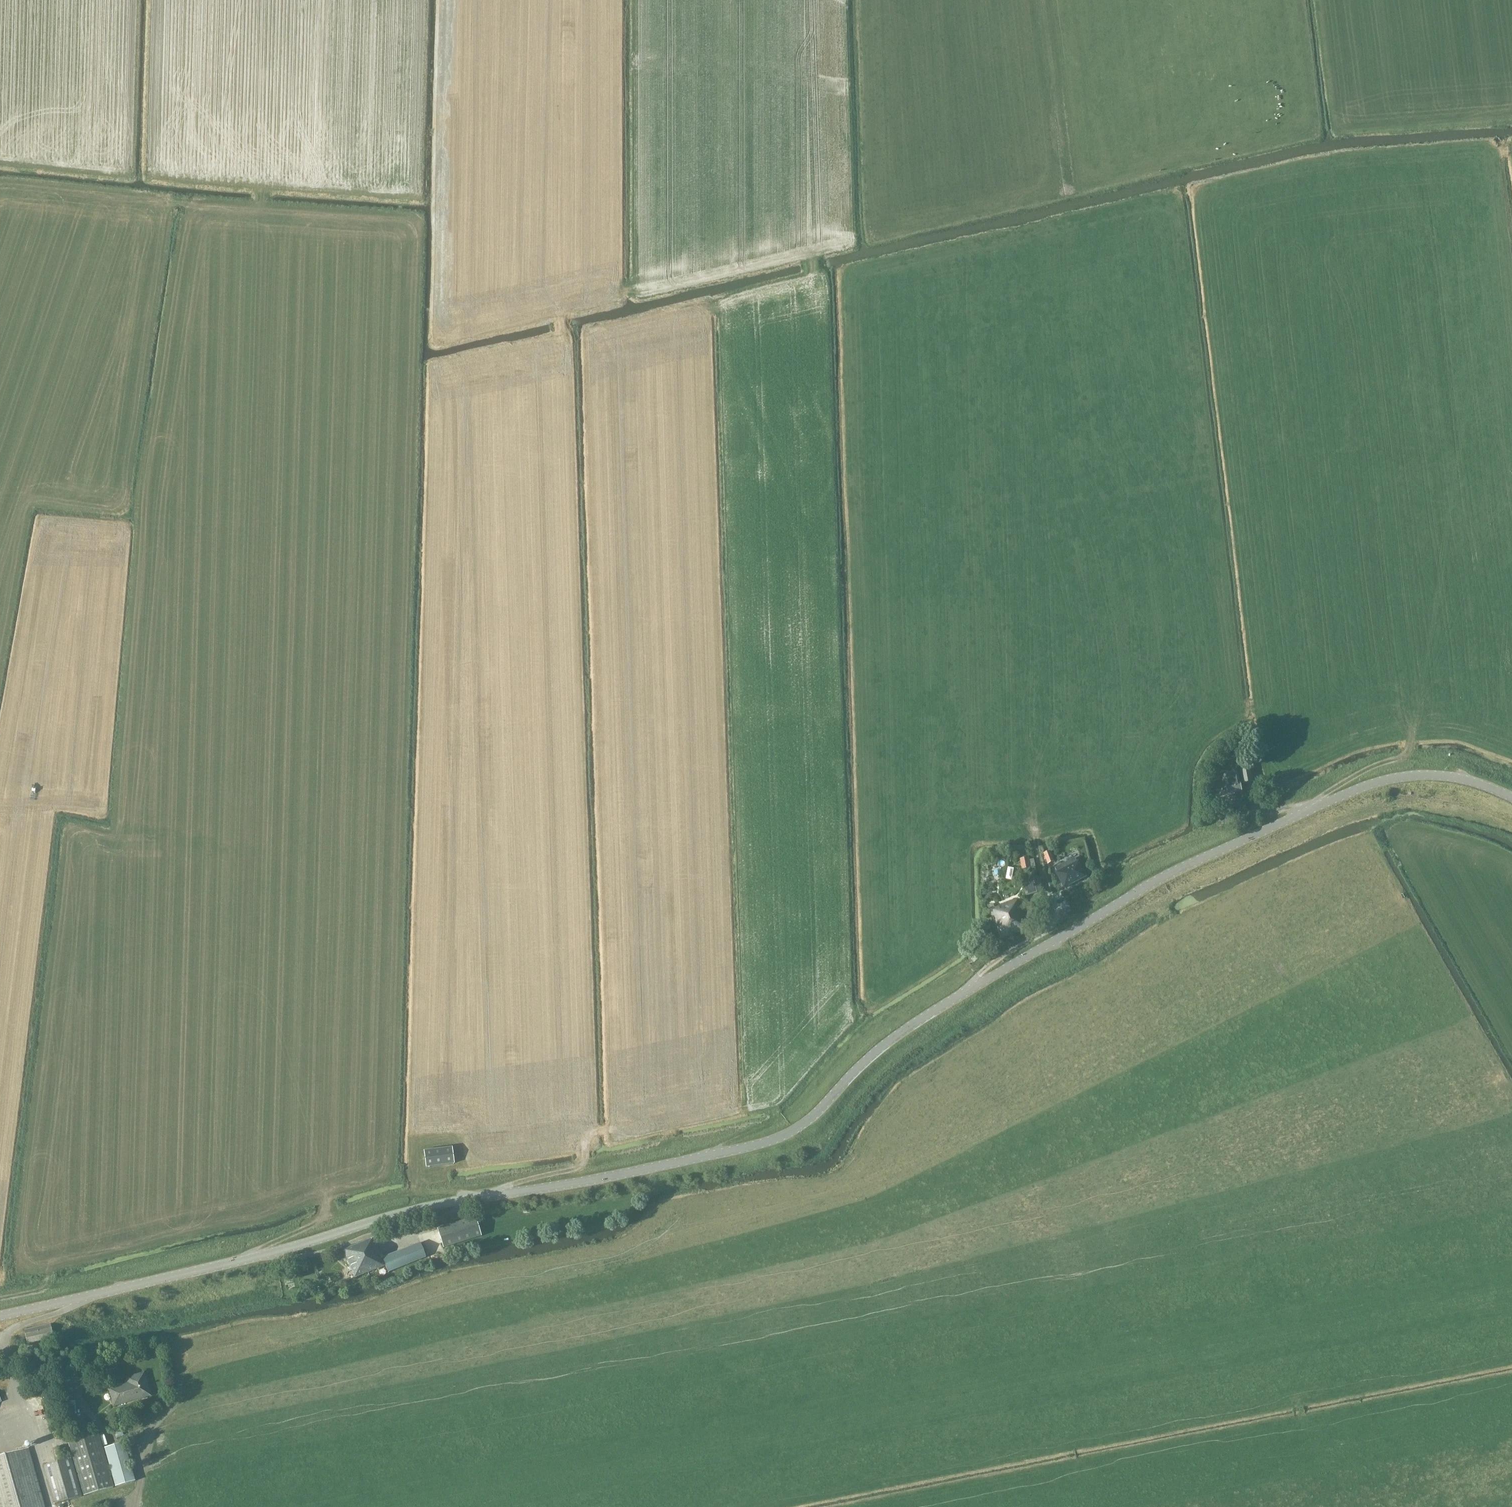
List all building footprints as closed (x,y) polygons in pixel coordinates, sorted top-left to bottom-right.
[(1241,784),(1253,782),(1249,765),(1240,767),(1241,774),(1224,778),(1227,795),(1242,792),(1241,784)] [(1048,846),(1042,849),(1044,853),(1043,854),(1048,864),(1055,861),(1050,851),(1048,846)] [(1029,858),(1021,860),(1022,870),(1031,868),(1035,867),(1034,859),(1030,860),(1029,858)] [(1075,858),(1055,868),(1057,873),(1056,873),(1064,888),(1085,877),(1078,862),(1077,862),(1075,858)] [(1038,877),(1022,881),(1026,896),(1041,892),(1038,877)] [(1064,906),(1071,903),(1064,888),(1056,891),(1064,906)] [(1001,939),(1028,929),(1017,900),(989,909),(998,939),(1001,938),(1001,939)] [(426,1168),(445,1165),(453,1164),(451,1148),(424,1151),(426,1168)] [(443,1249),(481,1237),(475,1217),(436,1229),(443,1249)] [(344,1250),(345,1253),(355,1278),(368,1272),(376,1269),(385,1266),(386,1268),(405,1260),(406,1262),(426,1254),(422,1243),(382,1258),(381,1256),(379,1257),(374,1245),(373,1246),(371,1240),(344,1250)] [(28,1344),(48,1339),(52,1338),(49,1325),(25,1331),(28,1344)] [(57,1337),(52,1338),(48,1339),(50,1347),(59,1345),(57,1337)] [(151,1396),(144,1372),(125,1378),(126,1383),(107,1389),(113,1408),(151,1396)] [(114,1488),(97,1429),(66,1438),(83,1496),(114,1488)] [(135,1481),(124,1442),(104,1448),(114,1487),(135,1481)] [(4,1454),(0,1456),(0,1506),(45,1506),(27,1448),(4,1454)] [(71,1458),(56,1462),(42,1466),(53,1505),(81,1497),(71,1458)]
